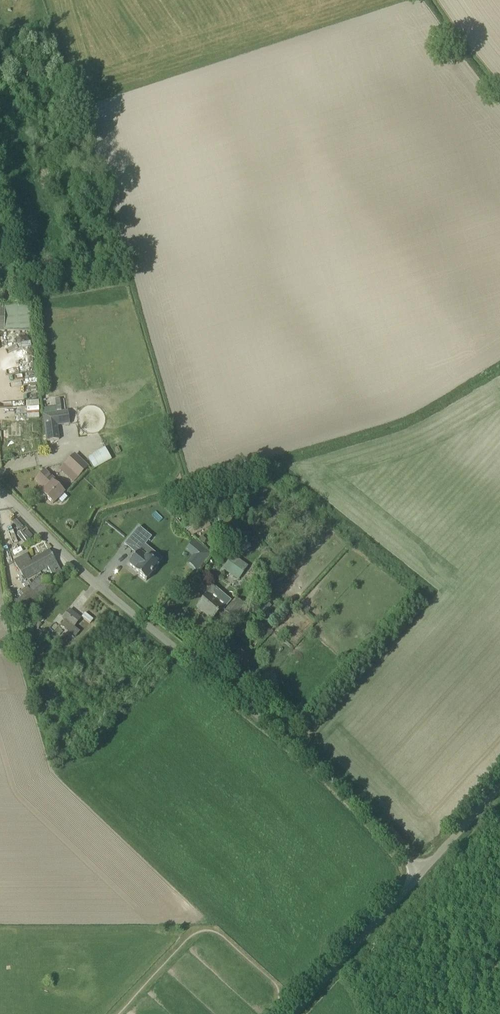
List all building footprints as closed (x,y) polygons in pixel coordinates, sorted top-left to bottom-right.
[(14,362),(26,362),(25,348),(14,349),(14,362)] [(50,414),(52,427),(57,426),(70,424),(68,411),(50,414)] [(94,469),(98,467),(99,470),(103,468),(102,465),(111,460),(104,447),(87,457),(94,469)] [(64,466),(73,474),(77,479),(88,467),(75,454),(64,466)] [(36,479),(46,489),(42,493),(53,504),(64,492),(55,484),(57,482),(44,470),(36,479)] [(192,535),(211,526),(206,516),(185,526),(192,535)] [(27,543),(34,536),(26,527),(19,533),(27,543)] [(158,566),(157,565),(147,557),(150,553),(143,547),(152,537),(139,527),(124,544),(135,553),(131,557),(133,559),(129,564),(136,569),(134,571),(146,581),(158,566)] [(193,541),(185,550),(202,563),(209,555),(193,541)] [(53,577),(62,573),(49,550),(33,559),(40,571),(48,567),(53,577)] [(232,555),(223,569),(238,580),(248,566),(232,555)] [(24,580),(40,571),(33,559),(30,560),(28,557),(24,559),(23,557),(14,561),(24,580)] [(27,588),(25,585),(18,590),(24,597),(11,607),(19,617),(53,589),(42,575),(27,588)] [(213,618),(221,608),(223,610),(231,600),(215,587),(214,588),(210,585),(203,592),(207,595),(197,607),(202,612),(203,610),(213,618)] [(225,611),(232,617),(243,605),(236,599),(225,611)] [(80,619),(69,610),(63,618),(65,620),(61,625),(76,637),(80,631),(74,627),(80,619)]
